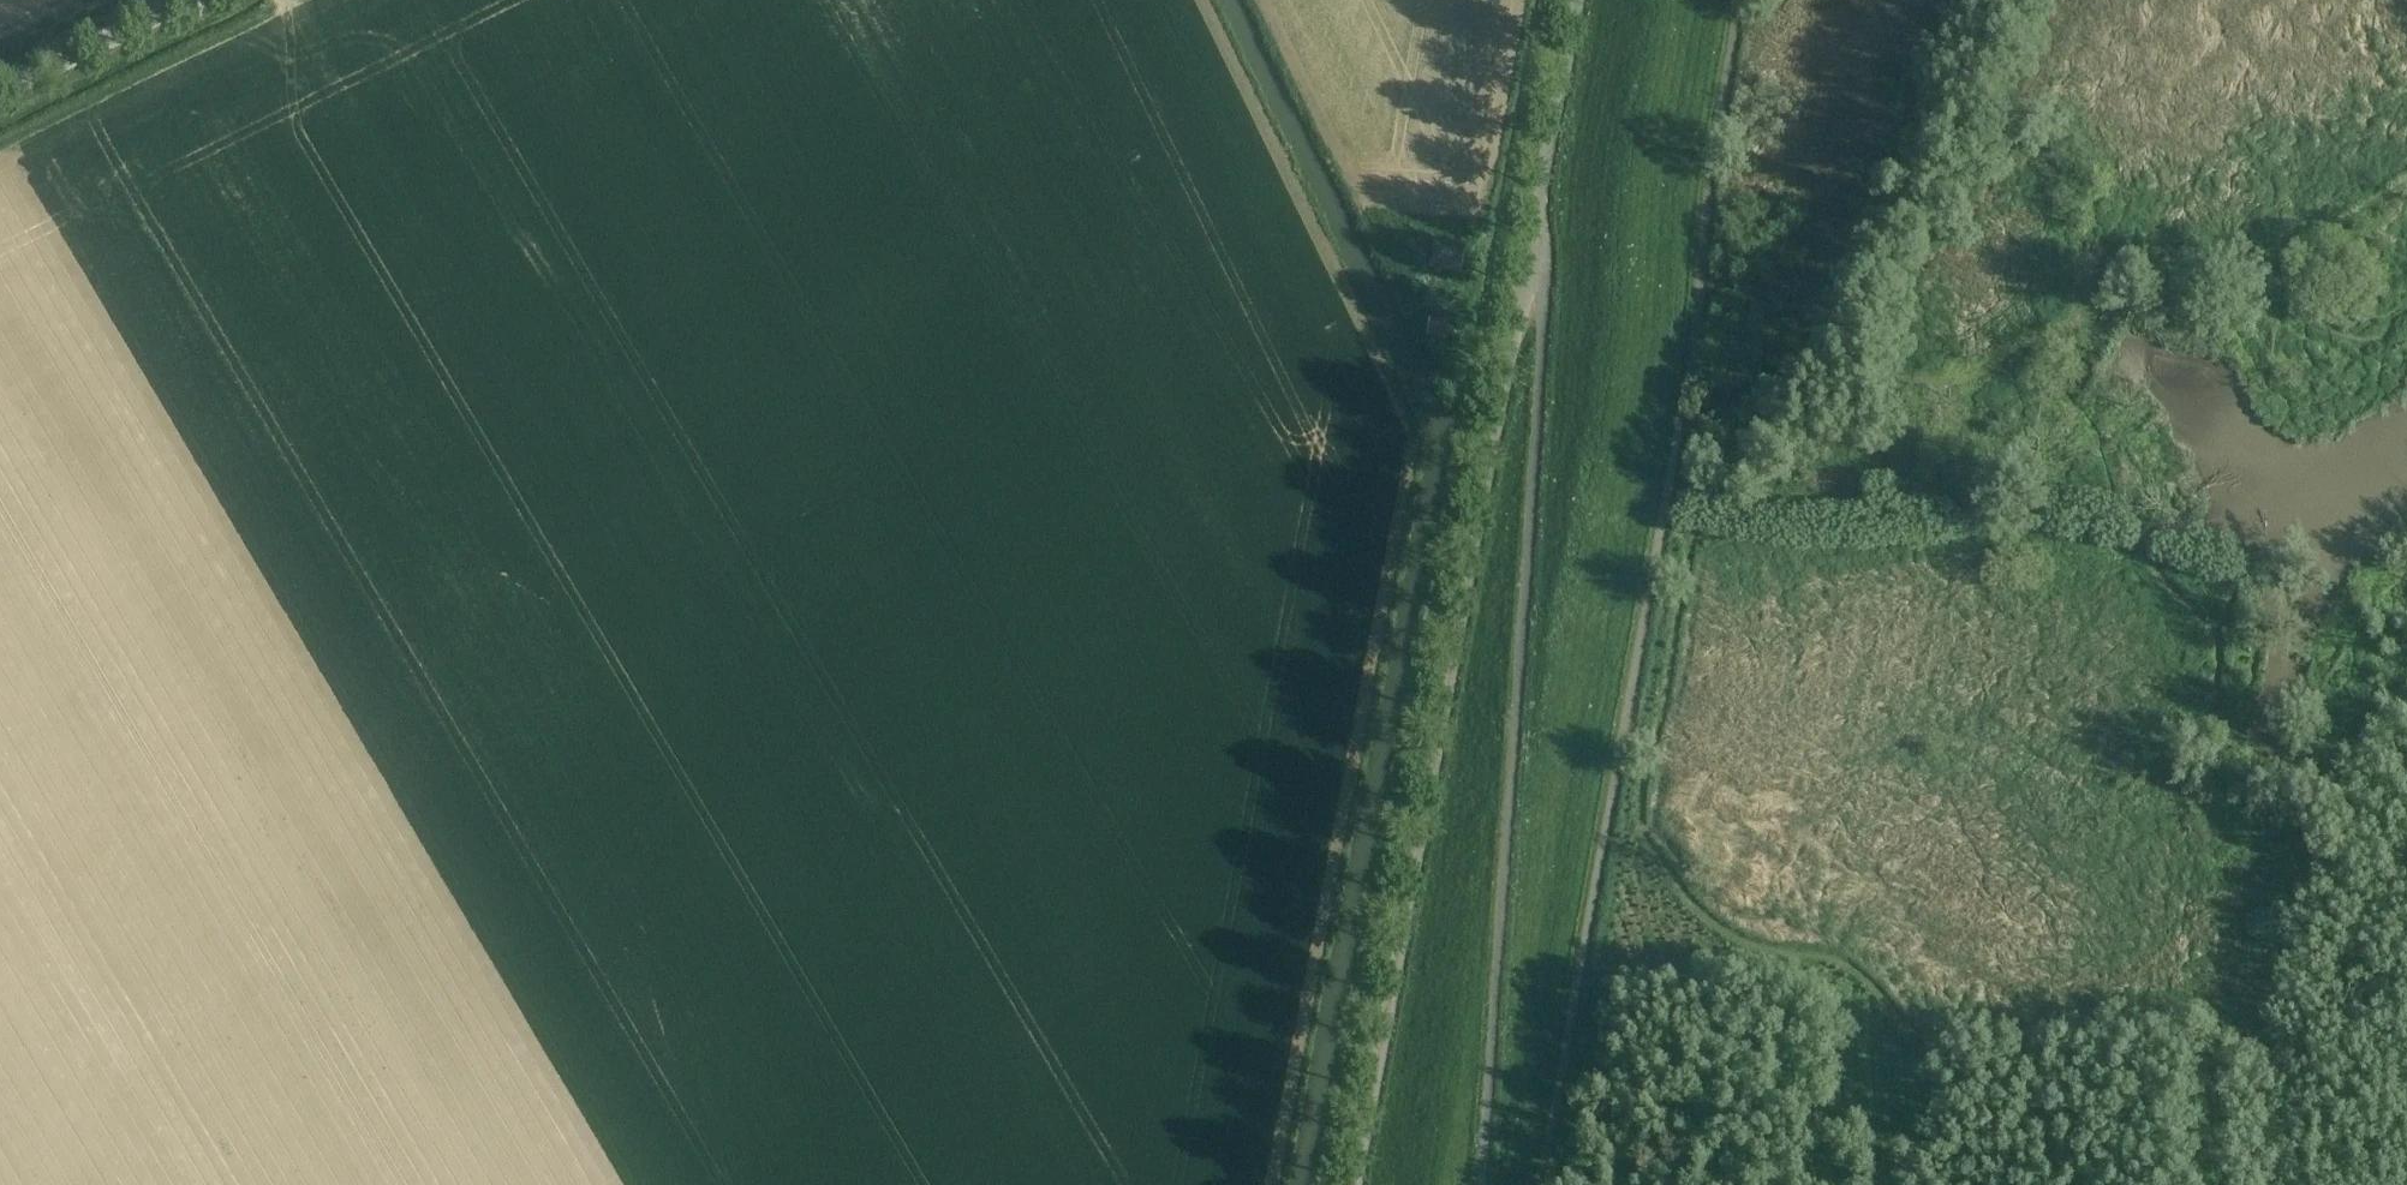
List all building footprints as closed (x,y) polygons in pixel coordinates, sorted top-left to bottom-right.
[(1432,241),(1427,268),(1460,274),(1464,247),(1432,241)] [(1426,338),(1447,342),(1450,324),(1429,320),(1426,338)]
